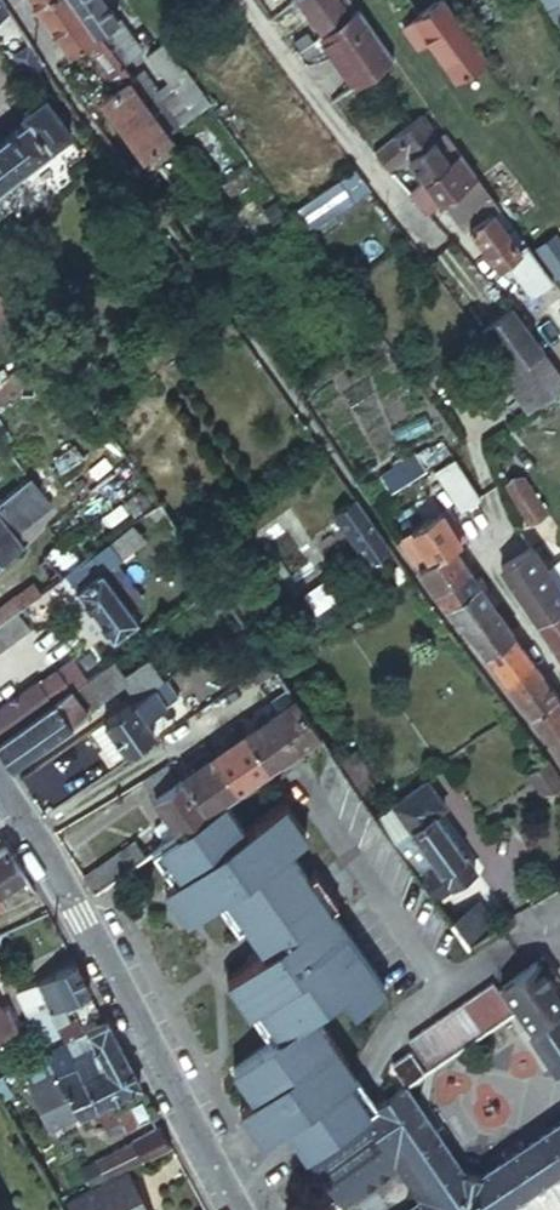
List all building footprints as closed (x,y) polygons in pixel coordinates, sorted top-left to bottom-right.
[(65,53),(77,45),(112,91),(101,100),(142,155),(168,137),(166,134),(126,80),(130,78),(119,64),(95,31),(90,35),(77,16),(65,0),(26,0),(65,53)] [(97,0),(65,0),(77,16),(97,0)] [(119,64),(137,51),(99,0),(97,0),(77,16),(90,35),(95,31),(119,64)] [(320,36),(329,46),(338,39),(331,27),(347,15),(343,9),(349,4),(347,0),(294,0),(320,36)] [(442,0),(439,0),(402,27),(417,47),(427,40),(455,79),(483,57),(442,0)] [(546,10),(559,0),(538,0),(546,10)] [(354,84),(390,59),(353,11),(347,15),(331,27),(338,39),(329,46),(320,36),(319,37),(354,84)] [(27,44),(12,54),(30,81),(46,71),(27,44)] [(166,134),(206,104),(162,46),(148,56),(152,63),(130,78),(126,80),(166,134)] [(39,99),(16,117),(21,124),(0,139),(0,183),(65,134),(39,99)] [(439,140),(422,116),(374,150),(386,167),(396,164),(403,158),(410,168),(414,165),(425,182),(454,161),(450,156),(456,152),(446,139),(441,142),(439,140)] [(454,161),(425,182),(421,184),(416,188),(411,191),(428,214),(441,204),(440,202),(469,182),(466,178),(471,174),(456,152),(450,156),(454,161)] [(349,202),(370,187),(353,166),(295,208),(308,224),(343,195),(349,202)] [(528,294),(547,280),(471,174),(466,178),(469,182),(440,202),(441,204),(451,218),(455,214),(464,227),(494,268),(505,260),(528,294)] [(413,182),(416,188),(421,184),(417,179),(413,182)] [(460,231),(464,227),(455,214),(451,218),(460,231)] [(559,272),(559,241),(554,232),(533,246),(554,276),(559,272)] [(14,306),(0,287),(0,317),(14,306)] [(510,371),(538,351),(509,309),(481,328),(510,371)] [(229,321),(216,330),(225,342),(237,334),(229,321)] [(505,375),(510,371),(481,328),(471,335),(500,378),(505,375)] [(505,375),(527,406),(559,383),(559,367),(546,347),(538,351),(510,371),(505,375)] [(423,469),(413,453),(379,476),(388,491),(423,469)] [(457,508),(476,495),(462,474),(452,459),(434,471),(457,508)] [(476,495),(488,487),(473,466),(462,474),(476,495)] [(488,487),(504,511),(513,505),(527,526),(544,515),(513,469),(488,487)] [(23,482),(0,501),(0,559),(18,545),(12,537),(49,507),(27,480),(23,482)] [(366,563),(387,549),(352,499),(331,515),(366,563)] [(297,510),(267,523),(291,578),(321,565),(297,510)] [(461,538),(446,515),(442,510),(396,542),(415,570),(417,568),(449,546),(461,538)] [(143,540),(130,522),(105,541),(117,558),(143,540)] [(117,558),(105,541),(75,563),(63,573),(64,574),(112,637),(134,621),(123,605),(135,596),(122,579),(110,587),(99,572),(117,558)] [(59,578),(64,574),(63,573),(75,563),(60,543),(42,555),(48,562),(59,578)] [(522,598),(552,578),(529,545),(499,566),(522,598)] [(465,569),(449,546),(417,568),(435,594),(465,569)] [(59,578),(48,562),(40,569),(51,584),(59,578)] [(465,569),(435,594),(447,610),(477,586),(472,579),(465,569)] [(477,576),(472,579),(477,586),(479,588),(483,585),(477,576)] [(559,603),(559,589),(552,578),(522,598),(537,618),(559,603)] [(15,610),(39,593),(31,583),(0,606),(0,622),(15,610)] [(447,610),(462,629),(488,600),(479,588),(477,586),(447,610)] [(488,600),(462,629),(484,655),(511,633),(488,600)] [(559,641),(559,603),(537,618),(553,645),(559,641)] [(28,626),(15,610),(0,622),(0,647),(28,626)] [(235,646),(249,637),(240,623),(226,632),(235,646)] [(511,633),(484,655),(504,681),(518,671),(511,661),(523,650),(511,633)] [(516,697),(542,678),(523,650),(511,661),(518,671),(504,681),(516,697)] [(150,687),(166,675),(153,657),(123,678),(126,682),(136,696),(150,687)] [(85,678),(71,659),(36,685),(35,682),(0,707),(0,740),(85,678)] [(9,766),(126,682),(123,678),(111,660),(85,678),(0,740),(0,753),(9,766)] [(274,673),(271,668),(268,664),(255,672),(262,682),(274,673)] [(529,715),(554,695),(542,678),(516,697),(529,715)] [(136,696),(89,730),(109,760),(151,732),(142,719),(163,704),(150,687),(136,696)] [(554,695),(529,715),(530,716),(555,751),(559,760),(559,706),(554,695)] [(221,802),(317,735),(292,699),(179,778),(180,780),(205,815),(221,802)] [(18,780),(27,794),(54,777),(54,775),(69,765),(59,751),(18,780)] [(348,780),(360,771),(348,755),(336,763),(348,780)] [(538,798),(559,786),(545,763),(524,775),(538,798)] [(152,829),(163,843),(205,815),(180,780),(176,783),(164,767),(140,781),(167,819),(152,829)] [(348,780),(358,793),(370,785),(360,771),(348,780)] [(390,841),(432,901),(473,872),(431,813),(442,807),(424,782),(391,805),(408,830),(390,841)] [(282,1126),(302,1156),(373,1107),(311,1017),(342,996),(352,1012),(385,988),(331,912),(309,881),(289,852),(307,839),(283,804),(243,832),(221,802),(205,815),(163,843),(151,853),(171,880),(163,886),(185,918),(213,898),(236,929),(243,924),(263,952),(225,979),(269,1042),(230,1069),(251,1100),(236,1110),(258,1141),(282,1126)] [(408,830),(391,805),(374,817),(390,841),(408,830)] [(82,879),(91,896),(143,858),(139,853),(131,843),(82,879)] [(24,875),(17,863),(7,846),(0,851),(0,890),(24,875)] [(139,853),(143,858),(151,853),(147,847),(139,853)] [(309,881),(331,912),(337,908),(316,876),(309,881)] [(448,925),(464,947),(492,929),(476,906),(448,925)] [(41,996),(48,1013),(60,1007),(89,993),(73,963),(35,982),(41,996)] [(533,968),(548,988),(554,984),(540,963),(533,968)] [(527,972),(497,993),(511,1014),(525,1035),(556,1013),(556,1012),(558,1011),(544,991),(548,988),(533,968),(527,972)] [(23,1005),(41,996),(35,982),(17,991),(23,1005)] [(490,987),(407,1044),(426,1072),(509,1015),(490,987)] [(16,1025),(6,1005),(0,1006),(0,1033),(16,1025)] [(48,1013),(56,1030),(67,1023),(60,1007),(48,1013)] [(525,1036),(553,1076),(559,1073),(559,1072),(559,1010),(556,1013),(525,1035),(525,1036)] [(86,1032),(105,1022),(101,1015),(70,1031),(73,1038),(86,1032)] [(119,1095),(138,1086),(116,1043),(105,1022),(86,1032),(101,1059),(119,1095)] [(56,1030),(62,1044),(73,1038),(70,1031),(67,1023),(56,1030)] [(73,1038),(62,1044),(76,1072),(101,1059),(86,1032),(73,1038)] [(43,1054),(76,1118),(94,1109),(76,1072),(62,1044),(43,1054)] [(401,1089),(420,1076),(408,1058),(389,1071),(401,1089)] [(94,1109),(119,1095),(101,1059),(76,1072),(94,1109)] [(302,1156),(338,1209),(403,1166),(425,1199),(408,1209),(559,1209),(559,1139),(551,1125),(483,1169),(459,1176),(401,1089),(374,1108),(302,1156)] [(123,1126),(126,1132),(137,1125),(128,1106),(116,1111),(123,1126)] [(116,1130),(123,1126),(116,1111),(115,1109),(99,1117),(106,1127),(112,1123),(116,1130)] [(551,1125),(559,1139),(559,1126),(557,1121),(551,1125)] [(140,1163),(171,1147),(161,1128),(131,1143),(140,1163)] [(120,1174),(140,1163),(131,1143),(105,1156),(114,1176),(120,1174)] [(73,1209),(140,1209),(120,1174),(114,1176),(106,1180),(67,1200),(73,1209)]
